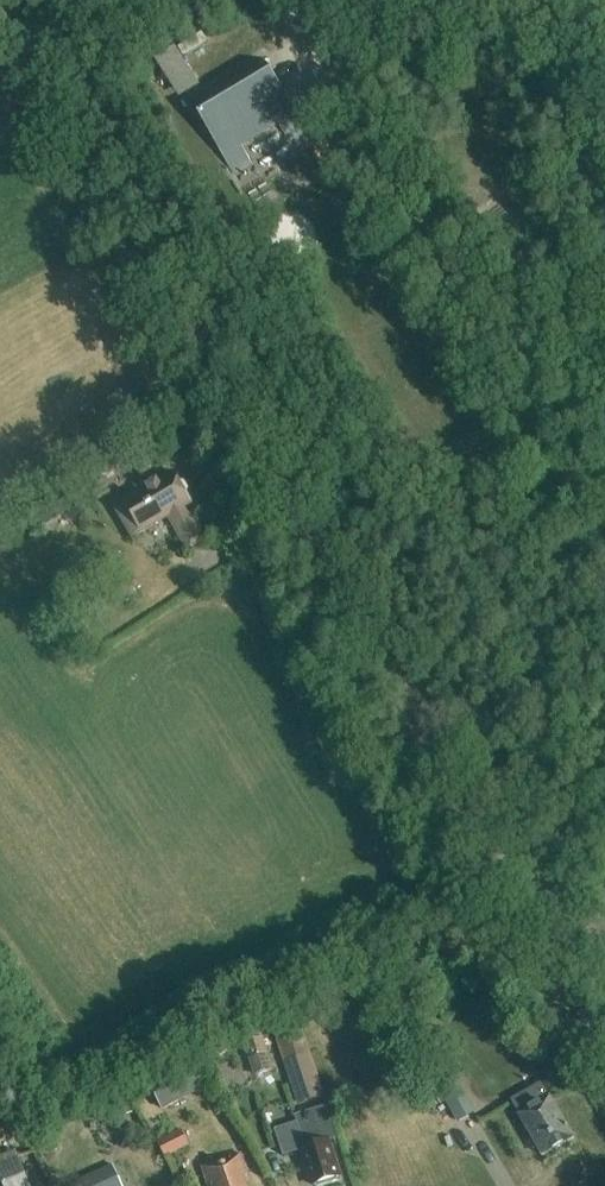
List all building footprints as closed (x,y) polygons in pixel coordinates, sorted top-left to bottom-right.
[(181,58),(171,64),(184,86),(194,80),(181,58)] [(265,62),(192,104),(233,174),(251,164),(241,145),(292,115),(277,89),(275,90),(268,78),(273,75),(265,62)] [(299,120),(282,130),(289,142),(306,132),(299,120)] [(194,502),(174,468),(150,483),(144,474),(131,481),(136,489),(110,504),(132,540),(168,518),(187,548),(204,538),(186,507),(194,502)] [(72,509),(62,489),(27,508),(38,527),(72,509)] [(256,1073),(276,1067),(267,1035),(247,1040),(256,1073)] [(299,1102),(323,1095),(310,1054),(285,1062),(299,1102)] [(161,1110),(211,1084),(197,1058),(148,1083),(161,1110)] [(456,1076),(438,1086),(457,1122),(476,1112),(456,1076)] [(542,1157),(574,1139),(542,1081),(510,1099),(542,1157)] [(132,1114),(128,1102),(113,1109),(118,1120),(132,1114)] [(340,1177),(328,1138),(323,1140),(319,1125),(301,1130),(298,1122),(274,1129),(283,1156),(301,1150),(313,1185),(316,1185),(317,1185),(322,1185),(329,1184),(328,1181),(340,1177)] [(164,1158),(189,1146),(181,1130),(157,1142),(164,1158)] [(244,1176),(247,1174),(241,1156),(203,1168),(208,1185),(212,1185),(213,1185),(247,1185),(244,1176)] [(19,1157),(0,1164),(0,1177),(3,1185),(30,1185),(19,1157)] [(113,1165),(77,1181),(79,1185),(122,1185),(113,1165)]
